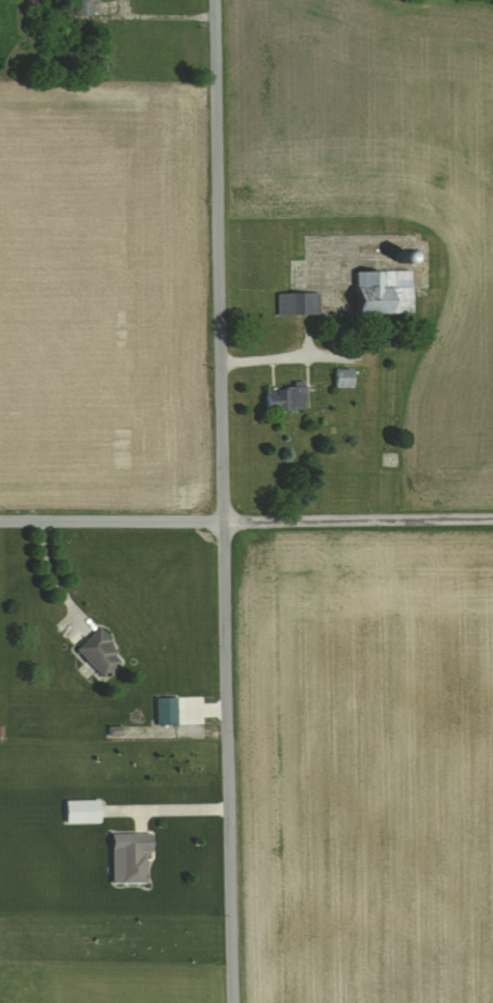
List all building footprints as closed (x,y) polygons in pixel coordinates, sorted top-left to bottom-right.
[(41,8),(41,0),(30,0),(30,8),(41,8)] [(73,15),(96,15),(95,0),(73,0),(73,15)] [(357,314),(412,314),(412,271),(357,271),(357,314)] [(279,316),(320,316),(320,293),(279,293),(279,316)] [(337,371),(337,388),(353,388),(353,371),(337,371)] [(266,389),(266,411),(305,411),(305,389),(266,389)] [(126,660),(99,630),(77,650),(104,680),(126,660)] [(100,801),(66,801),(66,824),(100,824),(100,801)] [(151,835),(112,835),(111,852),(120,852),(120,885),(146,885),(147,853),(151,853),(151,835)]
